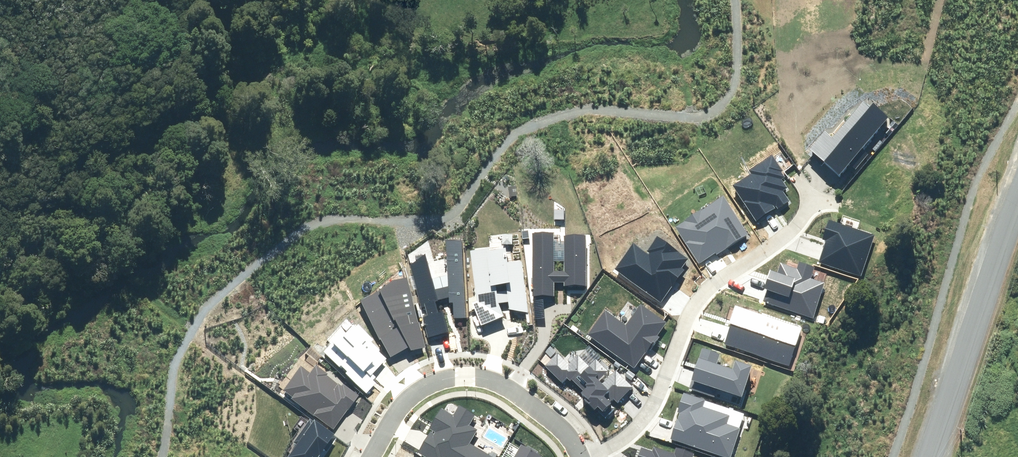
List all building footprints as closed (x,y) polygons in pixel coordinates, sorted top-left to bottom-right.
[(824,130),(806,151),(821,164),(825,160),(840,173),(889,118),(874,104),(871,108),(863,101),(831,136),(824,130)] [(752,172),(732,185),(756,221),(788,200),(782,191),(786,187),(781,179),(783,177),(780,173),(782,171),(772,155),(750,169),(752,172)] [(725,197),(676,227),(699,263),(715,253),(716,255),(749,235),(725,197)] [(826,240),(819,262),(862,275),(874,234),(828,219),(822,238),(826,240)] [(533,233),(533,296),(554,296),(553,282),(563,282),(563,286),(587,285),(586,237),(565,237),(565,270),(553,270),(553,233),(533,233)] [(632,244),(614,270),(661,302),(683,270),(681,268),(688,259),(655,237),(645,252),(632,244)] [(466,319),(462,241),(446,240),(448,287),(435,290),(425,253),(410,265),(421,307),(425,306),(427,316),(422,317),(428,338),(447,332),(442,311),(437,312),(435,301),(449,297),(449,302),(453,302),(454,318),(466,319)] [(505,246),(470,250),(476,301),(471,303),(481,325),(504,315),(498,305),(509,304),(508,309),(527,312),(521,260),(507,262),(505,246)] [(768,290),(764,301),(813,318),(825,284),(810,279),(814,267),(799,262),(796,269),(781,264),(778,272),(770,269),(763,289),(768,290)] [(379,290),(360,300),(391,356),(409,346),(411,350),(425,347),(419,322),(418,322),(406,278),(391,280),(379,290)] [(605,311),(588,335),(635,368),(649,349),(650,350),(660,337),(658,335),(667,322),(641,303),(625,325),(605,311)] [(732,324),(725,344),(789,365),(801,328),(734,305),(728,323),(732,324)] [(331,343),(324,350),(340,367),(341,365),(347,370),(345,372),(365,392),(375,382),(373,380),(376,377),(371,372),(386,358),(371,342),(373,339),(358,324),(355,326),(348,319),(327,340),(331,343)] [(703,348),(689,389),(717,398),(718,397),(739,404),(751,366),(735,361),(732,369),(716,364),(719,354),(703,348)] [(557,353),(544,367),(562,383),(567,378),(570,381),(571,380),(584,391),(581,393),(585,397),(582,400),(594,410),(598,407),(608,416),(634,388),(615,372),(603,385),(598,381),(607,371),(594,359),(588,365),(578,356),(570,365),(557,353)] [(301,367),(283,389),(293,397),(292,398),(332,429),(348,408),(350,409),(360,396),(344,384),(341,388),(326,376),(327,374),(317,365),(310,374),(301,367)] [(670,439),(725,456),(730,456),(739,428),(727,424),(730,415),(703,406),(705,400),(682,393),(676,411),(679,412),(670,439)] [(419,452),(427,456),(493,456),(469,443),(476,430),(469,425),(475,415),(459,405),(454,414),(444,409),(444,410),(440,408),(428,429),(431,431),(419,452)] [(336,437),(310,418),(293,442),(296,444),(287,456),(318,456),(324,449),(326,451),(336,437)] [(542,456),(522,445),(515,456),(542,456)] [(693,453),(676,448),(674,453),(654,446),(652,451),(641,448),(638,456),(692,456),(693,453)]
